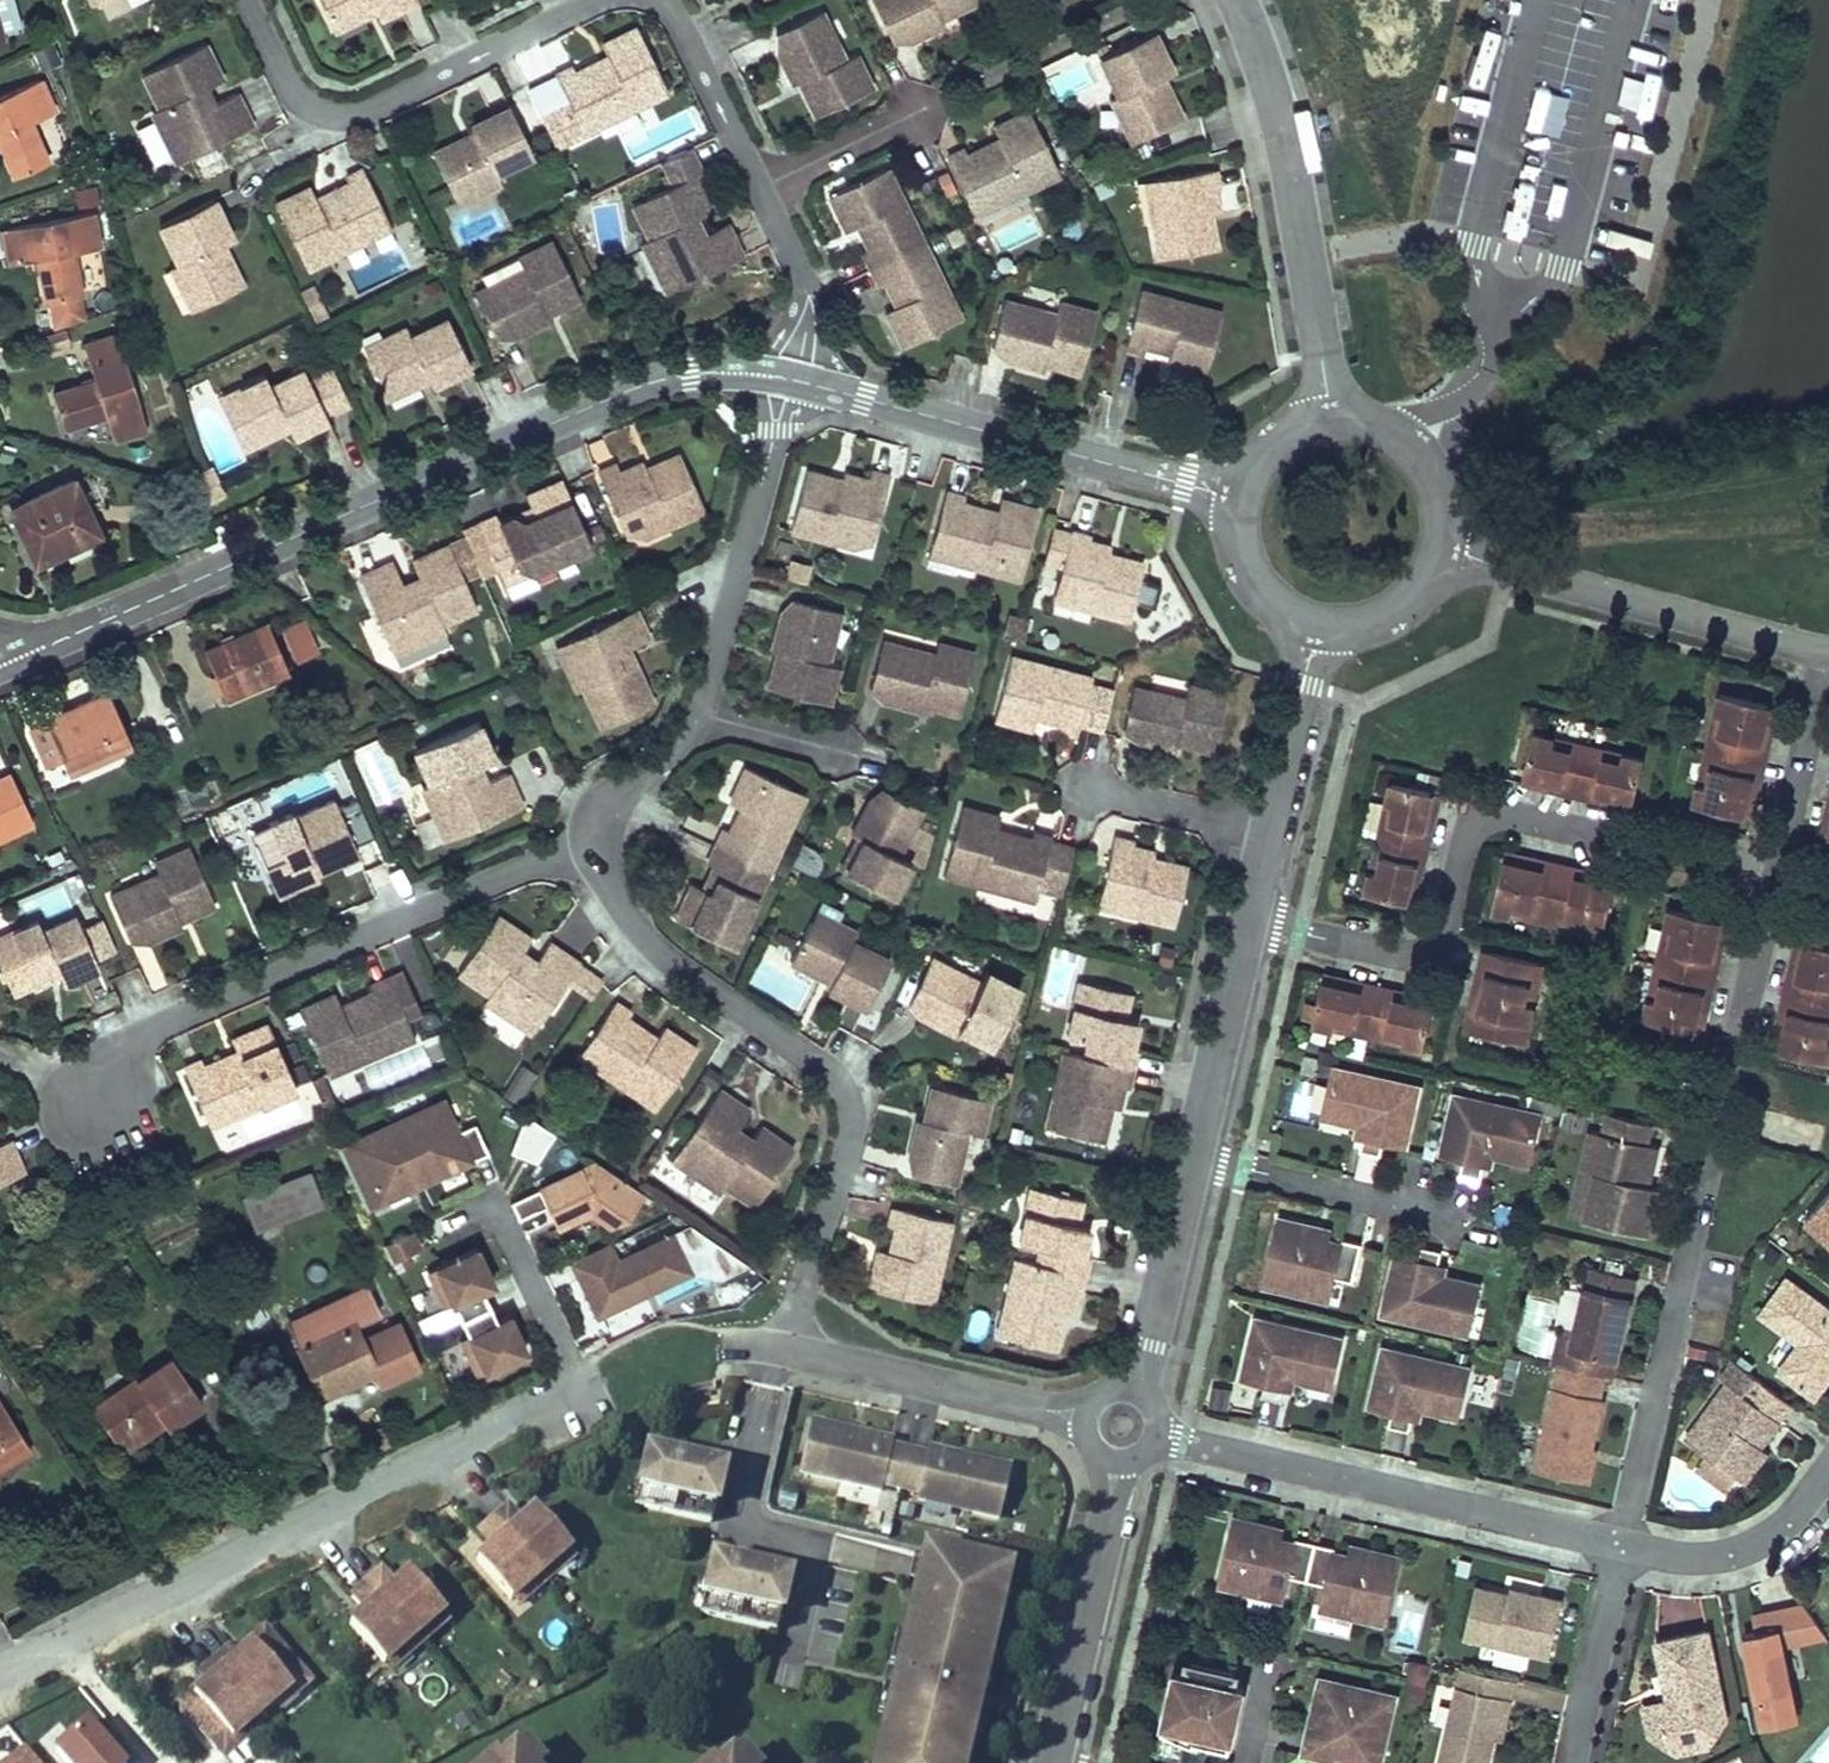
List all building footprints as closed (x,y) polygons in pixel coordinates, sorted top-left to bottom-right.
[(20,25),(13,0),(0,0),(0,30),(20,25)] [(333,30),(359,18),(355,9),(371,1),(375,10),(379,17),(413,0),(318,0),(333,30)] [(891,40),(907,32),(910,40),(944,23),(941,18),(937,10),(950,4),(954,12),(976,1),(975,0),(871,0),(891,40)] [(1073,8),(1093,0),(1070,0),(1073,8)] [(371,1),(355,9),(359,18),(375,10),(371,1)] [(950,4),(937,10),(941,18),(954,12),(950,4)] [(778,31),(786,46),(778,50),(795,84),(800,81),(807,77),(813,90),(806,94),(817,116),(873,89),(856,54),(845,59),(837,42),(828,47),(819,28),(828,24),(822,11),(778,31)] [(819,28),(828,47),(837,42),(828,24),(819,28)] [(637,28),(601,45),(607,57),(611,66),(600,71),(587,67),(575,73),(572,67),(555,76),(577,121),(593,114),(611,120),(668,92),(637,28)] [(1143,138),(1183,118),(1171,92),(1163,96),(1155,80),(1163,76),(1173,71),(1153,31),(1100,58),(1119,96),(1112,100),(1124,124),(1133,119),(1143,138)] [(177,163),(252,126),(235,93),(214,104),(206,107),(198,92),(206,88),(222,80),(204,44),(142,74),(159,108),(152,112),(177,163)] [(607,57),(587,67),(600,71),(611,66),(607,57)] [(1155,80),(1163,96),(1171,92),(1163,76),(1155,80)] [(807,77),(800,81),(806,94),(813,90),(807,77)] [(29,121),(54,111),(40,78),(0,96),(0,142),(15,176),(47,162),(29,121)] [(206,88),(198,92),(206,107),(214,104),(206,88)] [(496,173),(533,154),(509,106),(471,125),(474,133),(479,141),(463,149),(458,140),(433,153),(453,194),(471,185),(476,194),(500,182),(496,173)] [(985,196),(1002,202),(1060,174),(1029,110),(994,127),(1000,139),(1004,147),(992,153),(980,148),(967,154),(965,149),(947,157),(969,203),(985,196)] [(593,114),(577,121),(583,133),(611,120),(593,114)] [(1124,124),(1133,143),(1143,138),(1133,119),(1124,124)] [(153,121),(140,127),(154,159),(167,153),(153,121)] [(474,133),(458,140),(463,149),(479,141),(474,133)] [(1000,139),(980,148),(992,153),(1004,147),(1000,139)] [(662,161),(673,184),(633,204),(649,238),(642,242),(667,293),(742,256),(726,223),(704,234),(696,237),(688,222),(696,218),(712,210),(694,174),(700,171),(689,148),(662,161)] [(871,269),(923,243),(887,168),(829,196),(847,231),(857,226),(865,222),(876,245),(868,249),(863,251),(871,269)] [(1152,221),(1158,258),(1216,248),(1211,223),(1206,224),(1204,214),(1217,212),(1213,190),(1217,189),(1214,169),(1153,179),(1160,219),(1152,221)] [(316,199),(310,187),(275,204),(306,268),(364,240),(370,223),(385,215),(363,170),(354,174),(346,178),(348,183),(336,189),(332,202),(320,208),(316,199)] [(1145,181),(1152,221),(1160,219),(1153,179),(1145,181)] [(471,185),(453,194),(457,203),(476,194),(471,185)] [(336,189),(316,199),(320,208),(332,202),(336,189)] [(969,203),(975,215),(1002,202),(985,196),(969,203)] [(213,199),(160,225),(179,264),(171,267),(183,292),(193,287),(202,306),(242,286),(230,260),(223,264),(215,248),(222,244),(233,239),(213,199)] [(81,295),(73,252),(99,247),(92,212),(4,229),(6,241),(10,263),(38,258),(46,302),(81,295)] [(391,227),(385,215),(370,223),(364,240),(391,227)] [(1032,217),(996,229),(1001,246),(1037,235),(1032,217)] [(688,222),(696,237),(704,234),(696,218),(688,222)] [(865,222),(857,226),(868,249),(876,245),(865,222)] [(474,294),(496,336),(511,329),(515,336),(548,320),(545,315),(542,307),(554,301),(558,308),(580,297),(552,241),(482,276),(488,287),(474,294)] [(960,318),(923,243),(871,269),(880,286),(885,283),(893,279),(904,302),(896,306),(886,311),(903,347),(960,318)] [(230,260),(222,244),(215,248),(223,264),(230,260)] [(893,279),(885,283),(896,306),(904,302),(893,279)] [(315,284),(301,290),(315,322),(329,316),(315,284)] [(202,306),(193,287),(183,292),(192,311),(202,306)] [(1205,375),(1221,313),(1140,292),(1125,347),(1143,352),(1145,346),(1147,338),(1172,344),(1169,353),(1166,365),(1205,375)] [(1003,300),(991,346),(1007,351),(1005,359),(1041,368),(1043,363),(1045,355),(1058,358),(1056,366),(1080,373),(1096,313),(1059,303),(1056,314),(1038,310),(1035,319),(1015,313),(1018,304),(1003,300)] [(554,301),(542,307),(545,315),(558,308),(554,301)] [(1038,310),(1018,304),(1015,313),(1035,319),(1038,310)] [(447,319),(410,337),(406,328),(383,339),(387,349),(368,358),(388,398),(418,384),(414,376),(425,371),(431,385),(470,367),(447,319)] [(113,439),(147,428),(117,333),(84,344),(95,380),(52,393),(63,426),(105,413),(113,439)] [(1172,344),(1147,338),(1145,346),(1169,353),(1172,344)] [(387,349),(383,339),(364,348),(368,358),(387,349)] [(1058,358),(1045,355),(1043,363),(1056,366),(1058,358)] [(244,398),(222,408),(242,449),(276,433),(272,425),(285,419),(288,427),(293,436),(328,420),(326,415),(350,403),(333,368),(309,380),(304,369),(270,386),(265,376),(239,388),(244,398)] [(239,388),(218,399),(222,408),(244,398),(239,388)] [(285,419),(272,425),(276,433),(288,427),(285,419)] [(597,472),(624,534),(664,516),(667,525),(704,509),(679,453),(656,464),(658,469),(648,474),(645,468),(643,462),(619,472),(616,464),(597,472)] [(656,464),(645,468),(648,474),(658,469),(656,464)] [(199,491),(220,484),(215,468),(196,475),(194,475),(197,484),(199,491)] [(830,530),(872,541),(889,477),(870,471),(868,480),(843,473),(841,480),(840,486),(829,483),(830,477),(806,470),(790,529),(828,539),(830,530)] [(841,480),(830,477),(829,483),(840,486),(841,480)] [(36,564),(99,534),(73,479),(10,509),(36,564)] [(538,585),(532,571),(591,545),(562,480),(527,496),(532,508),(536,517),(524,522),(512,517),(499,522),(497,517),(479,524),(499,571),(505,583),(511,597),(538,585)] [(199,491),(202,505),(225,500),(220,484),(199,491)] [(955,572),(958,562),(1019,578),(1037,509),(1015,503),(1000,499),(996,512),(994,522),(982,518),(975,507),(962,503),(963,498),(945,493),(932,542),(929,554),(926,565),(955,572)] [(996,512),(975,507),(982,518),(994,522),(996,512)] [(532,508),(512,517),(524,522),(536,517),(532,508)] [(664,516),(624,534),(643,536),(667,525),(664,516)] [(1061,566),(1054,592),(1093,602),(1091,610),(1127,620),(1142,564),(1118,557),(1116,563),(1106,560),(1110,547),(1088,541),(1089,537),(1052,527),(1043,561),(1061,566)] [(830,530),(828,539),(852,546),(872,541),(830,530)] [(359,577),(393,653),(445,630),(442,623),(476,607),(464,580),(480,573),(464,537),(412,561),(419,577),(422,585),(406,592),(403,584),(393,562),(373,571),(359,577)] [(803,583),(807,568),(789,563),(785,578),(803,583)] [(419,577),(403,584),(406,592),(422,585),(419,577)] [(1093,602),(1054,592),(1051,600),(1091,610),(1093,602)] [(767,687),(828,704),(838,666),(826,663),(831,645),(822,643),(827,622),(836,625),(840,611),(794,599),(789,615),(781,613),(774,637),(771,649),(777,650),(785,652),(782,666),(774,664),(767,687)] [(582,688),(601,727),(626,716),(653,703),(633,662),(619,669),(612,655),(627,648),(647,638),(634,609),(565,641),(574,660),(564,664),(577,690),(582,688)] [(1028,618),(1010,613),(1008,619),(1026,623),(1028,618)] [(1008,619),(1004,636),(1022,641),(1026,623),(1008,619)] [(203,649),(224,696),(287,669),(266,622),(235,635),(203,649)] [(285,631),(297,659),(316,650),(304,622),(285,631)] [(836,625),(827,622),(822,643),(831,645),(836,625)] [(565,641),(556,645),(564,664),(574,660),(565,641)] [(957,713),(973,653),(936,643),(933,655),(915,650),(912,659),(892,654),(894,645),(881,641),(868,687),(885,692),(883,700),(918,709),(920,703),(922,696),(936,699),(934,707),(957,713)] [(915,650),(894,645),(892,654),(912,659),(915,650)] [(612,655),(619,669),(633,662),(627,648),(612,655)] [(785,652),(777,650),(774,664),(782,666),(785,652)] [(1059,728),(1077,733),(1080,722),(1102,727),(1112,691),(1090,685),(1092,678),(1011,656),(994,718),(1033,728),(1036,716),(1038,707),(1062,714),(1060,722),(1059,728)] [(1210,749),(1223,693),(1187,684),(1183,698),(1166,694),(1164,701),(1148,697),(1150,690),(1131,686),(1121,728),(1138,732),(1137,739),(1173,747),(1176,735),(1186,738),(1185,744),(1210,749)] [(44,718),(45,720),(29,727),(46,766),(62,759),(68,774),(132,746),(107,690),(74,705),(44,718)] [(1166,694),(1150,690),(1148,697),(1164,701),(1166,694)] [(1717,750),(1766,762),(1774,725),(1765,723),(1769,704),(1720,693),(1716,713),(1725,715),(1717,750)] [(936,699),(922,696),(920,703),(934,707),(936,699)] [(1778,706),(1769,704),(1765,723),(1774,725),(1778,706)] [(1038,707),(1036,716),(1060,722),(1062,714),(1038,707)] [(1708,748),(1717,750),(1725,715),(1716,713),(1708,748)] [(422,788),(446,841),(509,813),(522,807),(507,773),(485,783),(477,786),(470,770),(477,767),(494,759),(477,722),(415,750),(430,785),(422,788)] [(1542,786),(1577,794),(1587,755),(1551,747),(1553,738),(1533,734),(1524,774),(1544,778),(1542,786)] [(1553,738),(1551,747),(1587,755),(1588,747),(1553,738)] [(1587,755),(1622,764),(1624,755),(1588,747),(1587,755)] [(1708,786),(1717,750),(1708,748),(1699,783),(1708,786)] [(1757,798),(1766,762),(1717,750),(1708,786),(1699,783),(1695,803),(1744,815),(1748,796),(1757,798)] [(1587,755),(1577,794),(1613,802),(1615,795),(1634,799),(1644,759),(1624,755),(1622,764),(1587,755)] [(470,770),(477,786),(485,783),(477,767),(470,770)] [(724,828),(716,845),(768,869),(803,793),(745,767),(729,802),(740,807),(748,811),(737,834),(729,831),(724,828)] [(0,778),(0,796),(1,798),(18,789),(10,773),(0,778)] [(1542,786),(1544,778),(1524,774),(1522,781),(1542,786)] [(1388,839),(1427,848),(1436,812),(1428,811),(1433,791),(1393,782),(1388,801),(1397,803),(1388,839)] [(33,821),(18,789),(1,798),(0,796),(0,837),(33,821)] [(841,869),(892,896),(910,863),(897,856),(905,840),(899,837),(907,823),(913,826),(922,809),(884,789),(876,804),(870,801),(852,834),(863,840),(858,849),(853,846),(841,869)] [(1433,791),(1428,811),(1436,812),(1440,793),(1433,791)] [(1634,799),(1615,795),(1613,802),(1632,807),(1634,799)] [(1748,796),(1744,815),(1753,817),(1757,798),(1748,796)] [(253,842),(271,883),(303,869),(299,861),(310,857),(313,864),(317,872),(358,854),(334,799),(295,816),(293,812),(269,823),(273,833),(253,842)] [(1388,839),(1397,803),(1388,801),(1380,837),(1388,839)] [(1037,887),(1037,886),(1060,892),(1072,847),(1050,841),(1050,838),(1032,833),(1030,839),(1017,835),(1006,842),(993,839),(996,829),(999,817),(962,806),(943,875),(1005,892),(1021,883),(1037,887)] [(740,807),(729,831),(737,834),(748,811),(740,807)] [(249,832),(253,842),(273,833),(269,823),(249,832)] [(907,823),(899,837),(905,840),(913,826),(907,823)] [(1017,835),(996,829),(993,839),(1006,842),(1017,835)] [(1174,923),(1187,866),(1162,861),(1161,866),(1151,864),(1154,851),(1132,846),(1133,842),(1113,837),(1100,897),(1139,906),(1137,915),(1174,923)] [(1371,872),(1380,874),(1388,839),(1380,837),(1371,872)] [(1419,883),(1427,848),(1388,839),(1380,874),(1371,872),(1367,892),(1407,901),(1411,882),(1419,883)] [(768,869),(716,845),(708,863),(713,865),(721,869),(711,892),(703,888),(691,883),(675,919),(733,945),(768,869)] [(215,905),(189,847),(154,863),(159,874),(142,882),(146,891),(127,899),(123,890),(110,896),(129,940),(145,933),(148,941),(182,926),(179,920),(176,913),(189,907),(192,915),(215,905)] [(1506,851),(1504,860),(1522,864),(1524,855),(1506,851)] [(1550,913),(1561,864),(1524,855),(1522,864),(1504,860),(1492,909),(1512,913),(1514,904),(1550,913)] [(299,861),(303,869),(313,864),(310,857),(299,861)] [(1598,873),(1561,864),(1550,913),(1585,921),(1583,930),(1603,935),(1614,886),(1596,882),(1598,873)] [(713,865),(703,888),(711,892),(721,869),(713,865)] [(1596,882),(1614,886),(1616,877),(1598,873),(1596,882)] [(142,882),(123,890),(127,899),(146,891),(142,882)] [(1419,883),(1411,882),(1407,901),(1414,903),(1419,883)] [(1021,883),(1005,892),(1034,900),(1037,887),(1021,883)] [(1139,906),(1100,897),(1098,905),(1137,915),(1139,906)] [(1547,922),(1550,913),(1514,904),(1512,913),(1547,922)] [(189,907),(176,913),(179,920),(192,915),(189,907)] [(1666,965),(1715,976),(1724,940),(1715,937),(1719,919),(1670,908),(1666,927),(1675,929),(1666,965)] [(815,912),(810,921),(829,931),(834,921),(815,912)] [(1585,921),(1550,913),(1547,922),(1583,930),(1585,921)] [(75,915),(41,930),(37,920),(11,931),(16,942),(0,949),(0,966),(12,993),(46,978),(42,971),(55,965),(59,973),(63,982),(75,977),(98,967),(95,959),(114,950),(100,918),(80,926),(75,915)] [(485,1000),(532,1033),(579,964),(565,954),(548,943),(534,963),(530,970),(515,960),(520,953),(530,938),(497,916),(458,972),(489,993),(485,1000)] [(1728,921),(1719,919),(1715,937),(1724,940),(1728,921)] [(810,921),(790,961),(820,976),(823,969),(834,974),(830,982),(827,988),(865,1008),(889,960),(853,942),(857,933),(834,921),(829,931),(810,921)] [(1658,963),(1666,965),(1675,929),(1666,927),(1658,963)] [(0,936),(0,949),(16,942),(11,931),(0,936)] [(1803,958),(1807,940),(1798,937),(1794,956),(1803,958)] [(1785,993),(1828,1003),(1828,945),(1807,940),(1803,958),(1794,956),(1785,993)] [(134,949),(153,987),(166,981),(146,943),(134,949)] [(1058,950),(1049,987),(1072,992),(1080,955),(1058,950)] [(1533,962),(1483,950),(1473,991),(1484,994),(1474,1032),(1515,1042),(1519,1021),(1529,1024),(1534,1003),(1524,1001),(1533,962)] [(520,953),(515,960),(530,970),(534,963),(520,953)] [(992,1044),(1020,988),(985,971),(980,982),(963,974),(959,982),(945,975),(949,966),(931,958),(910,1001),(925,1008),(921,1016),(954,1033),(957,1027),(961,1020),(974,1026),(970,1033),(992,1044)] [(1543,964),(1533,962),(1524,1001),(1534,1003),(1543,964)] [(1658,1000),(1666,965),(1658,963),(1649,998),(1658,1000)] [(42,971),(46,978),(59,973),(55,965),(42,971)] [(1707,1013),(1715,976),(1666,965),(1658,1000),(1649,998),(1645,1018),(1694,1029),(1698,1011),(1707,1013)] [(963,974),(949,966),(945,975),(959,982),(963,974)] [(823,969),(820,976),(830,982),(834,974),(823,969)] [(329,1075),(387,1049),(394,1032),(409,1025),(405,1016),(419,1009),(403,973),(389,979),(371,987),(374,992),(361,998),(356,1010),(344,1015),(341,1007),(335,994),(300,1010),(329,1075)] [(1323,981),(1342,986),(1344,978),(1324,974),(1323,981)] [(1370,1025),(1380,987),(1344,978),(1342,986),(1323,981),(1313,1021),(1333,1026),(1335,1017),(1370,1025)] [(1079,980),(1073,1005),(1083,1007),(1089,982),(1079,980)] [(1084,1055),(1130,1066),(1134,1049),(1129,1047),(1135,1019),(1117,1015),(1119,1009),(1124,1010),(1128,991),(1089,982),(1083,1007),(1073,1005),(1066,1035),(1088,1040),(1084,1055)] [(1415,995),(1380,987),(1370,1025),(1406,1034),(1404,1042),(1424,1047),(1433,1007),(1413,1002),(1415,995)] [(1464,1030),(1474,1032),(1484,994),(1473,991),(1464,1030)] [(1785,993),(1777,1029),(1785,1031),(1781,1050),(1828,1061),(1828,1040),(1826,1039),(1828,1026),(1828,1003),(1785,993)] [(1415,995),(1413,1002),(1433,1007),(1435,999),(1415,995)] [(361,998),(341,1007),(344,1015),(356,1010),(361,998)] [(599,1053),(602,1072),(655,1108),(695,1049),(676,1036),(663,1027),(656,1038),(650,1046),(640,1039),(637,1026),(626,1018),(629,1013),(613,1002),(585,1044),(599,1053)] [(1698,1011),(1694,1029),(1703,1031),(1707,1013),(1698,1011)] [(1370,1025),(1335,1017),(1333,1026),(1368,1034),(1370,1025)] [(974,1026),(961,1020),(957,1027),(970,1033),(974,1026)] [(1529,1024),(1519,1021),(1515,1042),(1524,1044),(1529,1024)] [(220,1108),(237,1115),(296,1089),(268,1024),(232,1039),(237,1052),(241,1060),(229,1066),(217,1060),(204,1066),(202,1060),(184,1068),(204,1115),(220,1108)] [(394,1032),(387,1049),(414,1037),(409,1025),(394,1032)] [(1404,1042),(1406,1034),(1370,1025),(1368,1034),(1404,1042)] [(656,1038),(637,1026),(640,1039),(650,1046),(656,1038)] [(1772,1048),(1781,1050),(1785,1031),(1777,1029),(1772,1048)] [(585,1044),(577,1055),(602,1072),(599,1053),(585,1044)] [(1062,1050),(1053,1090),(1061,1092),(1070,1052),(1062,1050)] [(1303,1068),(1315,1071),(1318,1054),(1306,1051),(1303,1068)] [(237,1052),(217,1060),(229,1066),(241,1060),(237,1052)] [(1044,1127),(1101,1140),(1107,1115),(1101,1114),(1103,1104),(1116,1107),(1122,1085),(1126,1086),(1130,1066),(1084,1055),(1070,1052),(1061,1092),(1053,1090),(1044,1127)] [(520,1061),(500,1093),(518,1104),(538,1072),(520,1061)] [(1407,1144),(1421,1088),(1335,1068),(1325,1111),(1360,1119),(1369,1121),(1365,1134),(1362,1148),(1382,1153),(1385,1139),(1407,1144)] [(438,1084),(336,1136),(370,1201),(471,1155),(438,1084)] [(981,1135),(989,1099),(933,1085),(927,1110),(933,1112),(930,1122),(919,1119),(910,1156),(916,1157),(913,1174),(955,1184),(959,1166),(952,1164),(956,1148),(963,1150),(967,1132),(981,1135)] [(717,1089),(670,1158),(718,1190),(722,1183),(754,1204),(792,1148),(759,1125),(749,1140),(744,1147),(730,1137),(734,1130),(748,1110),(736,1102),(717,1089)] [(1531,1159),(1541,1116),(1456,1096),(1442,1153),(1465,1158),(1461,1172),(1481,1176),(1484,1163),(1488,1149),(1496,1151),(1531,1159)] [(1584,1126),(1588,1109),(1569,1104),(1565,1122),(1584,1126)] [(220,1108),(204,1115),(209,1127),(237,1115),(220,1108)] [(1654,1124),(1609,1114),(1605,1133),(1594,1131),(1585,1170),(1599,1174),(1589,1219),(1650,1234),(1661,1187),(1649,1185),(1640,1183),(1643,1170),(1652,1172),(1658,1146),(1649,1144),(1654,1124)] [(538,1166),(555,1131),(525,1117),(508,1152),(538,1166)] [(1369,1121),(1360,1119),(1357,1133),(1365,1134),(1369,1121)] [(734,1130),(730,1137),(744,1147),(749,1140),(734,1130)] [(24,1173),(13,1148),(10,1139),(0,1143),(0,1183),(24,1173)] [(963,1150),(956,1148),(952,1164),(959,1166),(963,1150)] [(1496,1151),(1488,1149),(1484,1163),(1493,1165),(1496,1151)] [(601,1157),(536,1177),(559,1226),(591,1213),(604,1223),(632,1211),(647,1189),(601,1157)] [(1574,1216),(1589,1219),(1599,1174),(1585,1170),(1574,1216)] [(1649,1185),(1652,1172),(1643,1170),(1640,1183),(1649,1185)] [(322,1202),(310,1172),(186,1220),(190,1232),(248,1209),(255,1228),(322,1202)] [(1031,1186),(1025,1211),(1035,1214),(1042,1189),(1031,1186)] [(1036,1262),(1082,1273),(1086,1255),(1081,1254),(1087,1225),(1070,1221),(1071,1216),(1076,1217),(1080,1198),(1042,1189),(1035,1214),(1025,1211),(1018,1241),(1040,1246),(1036,1262)] [(1811,1214),(1828,1230),(1828,1194),(1811,1214)] [(949,1219),(893,1206),(889,1225),(895,1226),(903,1228),(898,1253),(889,1251),(877,1248),(868,1286),(930,1301),(949,1219)] [(1353,1279),(1362,1242),(1342,1237),(1340,1244),(1329,1241),(1315,1238),(1317,1227),(1279,1218),(1264,1282),(1330,1297),(1335,1274),(1353,1279)] [(609,1237),(571,1258),(599,1316),(694,1268),(671,1226),(617,1251),(609,1237)] [(903,1228),(895,1226),(889,1251),(898,1253),(903,1228)] [(1329,1241),(1331,1230),(1317,1227),(1315,1238),(1329,1241)] [(416,1234),(384,1244),(392,1267),(423,1257),(416,1234)] [(472,1239),(426,1263),(443,1301),(492,1278),(472,1239)] [(1470,1328),(1480,1285),(1444,1277),(1436,1275),(1440,1261),(1443,1248),(1423,1243),(1420,1257),(1398,1252),(1384,1308),(1470,1328)] [(1014,1257),(1005,1296),(1013,1298),(1022,1259),(1014,1257)] [(996,1333),(1053,1346),(1059,1322),(1053,1320),(1055,1310),(1068,1313),(1074,1291),(1078,1292),(1082,1273),(1036,1262),(1022,1259),(1013,1298),(1005,1296),(996,1333)] [(147,1260),(137,1267),(148,1284),(158,1278),(147,1260)] [(1444,1277),(1448,1263),(1440,1261),(1436,1275),(1444,1277)] [(1591,1261),(1576,1324),(1571,1343),(1584,1346),(1580,1365),(1607,1372),(1616,1374),(1626,1328),(1639,1273),(1591,1261)] [(1828,1378),(1828,1301),(1792,1272),(1764,1308),(1802,1338),(1792,1351),(1806,1362),(1796,1376),(1818,1393),(1828,1378)] [(321,1394),(376,1369),(382,1382),(418,1365),(399,1324),(362,1341),(354,1324),(380,1312),(367,1285),(310,1312),(311,1315),(289,1326),(321,1394)] [(500,1301),(453,1329),(469,1365),(519,1339),(500,1301)] [(1331,1381),(1341,1338),(1256,1318),(1243,1374),(1265,1379),(1262,1393),(1281,1398),(1285,1384),(1288,1370),(1296,1372),(1331,1381)] [(1580,1365),(1584,1346),(1571,1343),(1576,1324),(1565,1321),(1556,1359),(1560,1360),(1580,1365)] [(1459,1409),(1469,1366),(1384,1346),(1371,1402),(1393,1407),(1390,1421),(1409,1426),(1412,1413),(1416,1399),(1423,1401),(1459,1409)] [(1781,1365),(1796,1376),(1806,1362),(1792,1351),(1781,1365)] [(171,1358),(138,1381),(135,1377),(92,1407),(116,1441),(157,1412),(162,1419),(167,1426),(174,1421),(202,1402),(171,1358)] [(1580,1365),(1560,1360),(1536,1462),(1585,1474),(1600,1410),(1604,1395),(1601,1395),(1607,1372),(1580,1365)] [(1782,1417),(1795,1399),(1758,1372),(1742,1360),(1688,1433),(1740,1472),(1764,1441),(1754,1434),(1772,1409),(1782,1417)] [(1293,1386),(1296,1372),(1288,1370),(1285,1384),(1293,1386)] [(1423,1401),(1416,1399),(1412,1413),(1420,1415),(1423,1401)] [(31,1449),(0,1400),(0,1469),(31,1449)] [(157,1412),(116,1441),(120,1447),(162,1419),(157,1412)] [(900,1492),(909,1454),(890,1450),(891,1444),(859,1437),(858,1443),(841,1439),(843,1433),(810,1425),(798,1475),(880,1494),(881,1488),(900,1492)] [(858,1443),(859,1437),(843,1433),(841,1439),(858,1443)] [(1764,1441),(1740,1472),(1747,1477),(1761,1459),(1770,1446),(1764,1441)] [(724,1462),(701,1457),(702,1454),(672,1447),(669,1459),(722,1470),(724,1462)] [(998,1521),(1010,1471),(977,1464),(976,1470),(959,1466),(961,1460),(929,1452),(927,1458),(909,1454),(900,1492),(918,1497),(917,1503),(998,1521)] [(710,1523),(722,1470),(669,1459),(645,1453),(633,1506),(710,1523)] [(976,1470),(977,1464),(961,1460),(959,1466),(976,1470)] [(568,1551),(534,1512),(528,1517),(518,1526),(515,1523),(505,1512),(492,1523),(538,1577),(566,1553),(568,1551)] [(518,1526),(528,1517),(525,1514),(515,1523),(518,1526)] [(1308,1574),(1317,1537),(1297,1532),(1296,1538),(1283,1535),(1271,1532),(1273,1522),(1265,1520),(1236,1514),(1221,1577),(1284,1592),(1289,1570),(1308,1574)] [(1283,1535),(1285,1525),(1273,1522),(1271,1532),(1283,1535)] [(538,1577),(492,1523),(478,1535),(488,1546),(491,1549),(480,1558),(474,1564),(508,1603),(510,1601),(538,1577)] [(1400,1552),(1362,1543),(1360,1553),(1349,1550),(1335,1547),(1337,1541),(1317,1537),(1308,1574),(1327,1579),(1322,1601),(1385,1616),(1400,1552)] [(1360,1553),(1362,1543),(1351,1541),(1349,1550),(1360,1553)] [(491,1549),(488,1546),(477,1555),(480,1558),(491,1549)] [(544,1583),(571,1559),(566,1553),(538,1577),(544,1583)] [(971,1738),(975,1739),(981,1711),(974,1709),(955,1705),(959,1685),(978,1689),(985,1691),(993,1659),(989,1658),(1001,1602),(997,1601),(1003,1576),(1004,1573),(926,1555),(925,1559),(919,1584),(915,1583),(903,1638),(898,1637),(891,1670),(895,1670),(891,1689),(895,1690),(889,1718),(885,1717),(874,1762),(965,1762),(971,1738)] [(789,1570),(767,1565),(768,1563),(738,1556),(735,1567),(788,1578),(789,1570)] [(919,1584),(925,1559),(913,1556),(908,1581),(915,1583),(919,1584)] [(788,1578),(735,1567),(711,1561),(699,1614),(776,1632),(788,1578)] [(389,1585),(380,1574),(366,1586),(412,1640),(440,1616),(443,1613),(409,1574),(403,1580),(392,1589),(389,1585)] [(403,1580),(400,1576),(389,1585),(392,1589),(403,1580)] [(1009,1604),(1014,1579),(1003,1576),(997,1601),(1001,1602),(1009,1604)] [(516,1607),(544,1583),(538,1577),(510,1601),(516,1607)] [(1556,1632),(1565,1593),(1522,1583),(1520,1589),(1511,1587),(1478,1579),(1466,1629),(1552,1649),(1556,1632)] [(1520,1589),(1522,1583),(1513,1581),(1511,1587),(1520,1589)] [(412,1640),(366,1586),(353,1598),(362,1609),(365,1612),(355,1621),(348,1626),(382,1666),(385,1663),(412,1640)] [(1783,1640),(1827,1631),(1806,1601),(1779,1606),(1755,1610),(1758,1626),(1747,1629),(1763,1709),(1795,1703),(1783,1640)] [(365,1612),(362,1609),(352,1617),(355,1621),(365,1612)] [(1316,1611),(1312,1626),(1347,1635),(1351,1621),(1316,1611)] [(418,1646),(446,1622),(440,1616),(412,1640),(418,1646)] [(1729,1715),(1711,1627),(1687,1632),(1660,1638),(1670,1688),(1675,1687),(1676,1695),(1672,1696),(1647,1701),(1653,1730),(1729,1715)] [(272,1704),(304,1676),(266,1632),(246,1649),(236,1658),(233,1655),(228,1649),(215,1661),(261,1714),(272,1704)] [(390,1670),(418,1646),(412,1640),(385,1663),(390,1670)] [(236,1658),(246,1649),(243,1646),(233,1655),(236,1658)] [(1420,1708),(1429,1664),(1409,1660),(1401,1705),(1420,1708)] [(1517,1673),(1465,1660),(1440,1760),(1450,1762),(1486,1762),(1494,1730),(1504,1691),(1512,1693),(1517,1673)] [(261,1714),(215,1661),(206,1669),(201,1673),(206,1678),(209,1682),(199,1690),(182,1705),(179,1707),(217,1751),(248,1725),(261,1714)] [(1235,1682),(1237,1674),(1189,1662),(1187,1671),(1224,1680),(1229,1681),(1235,1682)] [(1229,1749),(1244,1684),(1235,1682),(1229,1681),(1224,1680),(1187,1671),(1178,1669),(1163,1730),(1190,1743),(1194,1744),(1195,1741),(1229,1749)] [(1318,1703),(1324,1676),(1315,1675),(1305,1726),(1313,1728),(1317,1711),(1324,1712),(1326,1704),(1318,1703)] [(282,1715),(313,1687),(312,1685),(304,1676),(272,1704),(282,1715)] [(1377,1756),(1391,1690),(1324,1676),(1318,1703),(1326,1704),(1324,1712),(1317,1711),(1313,1728),(1305,1726),(1301,1748),(1339,1755),(1340,1749),(1377,1756)] [(199,1690),(209,1682),(206,1678),(196,1687),(199,1690)] [(976,1699),(978,1689),(959,1685),(955,1705),(974,1709),(976,1699)] [(1502,1732),(1512,1693),(1504,1691),(1494,1730),(1502,1732)] [(1729,1715),(1653,1730),(1680,1748),(1711,1741),(1729,1715)] [(90,1722),(48,1757),(53,1762),(124,1762),(90,1722)] [(250,1758),(242,1749),(257,1736),(248,1725),(217,1751),(228,1762),(245,1762),(250,1758)] [(21,1745),(0,1762),(38,1762),(21,1745)] [(524,1748),(515,1756),(521,1762),(536,1762),(524,1748)] [(1377,1756),(1340,1749),(1339,1755),(1376,1762),(1377,1756)] [(515,1756),(512,1752),(499,1762),(521,1762),(515,1756)]
